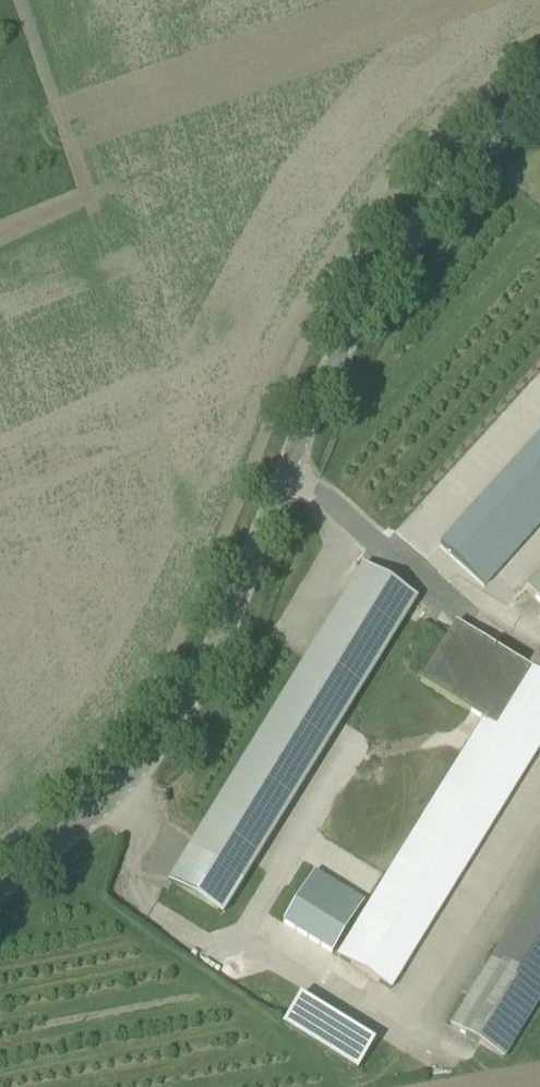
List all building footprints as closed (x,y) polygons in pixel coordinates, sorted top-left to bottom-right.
[(443,548),(488,588),(539,528),(539,438),(443,548)] [(223,912),(416,598),(364,566),(190,850),(170,879),(223,912)] [(527,590),(539,604),(539,578),(527,590)] [(539,649),(528,667),(455,623),(420,680),(485,720),(346,946),(339,956),(392,988),(539,747),(539,649)] [(316,868),(285,919),(335,950),(367,899),(316,868)] [(452,1026),(504,1057),(539,999),(539,882),(452,1026)] [(283,1024),(358,1071),(376,1042),(301,995),(283,1024)]
